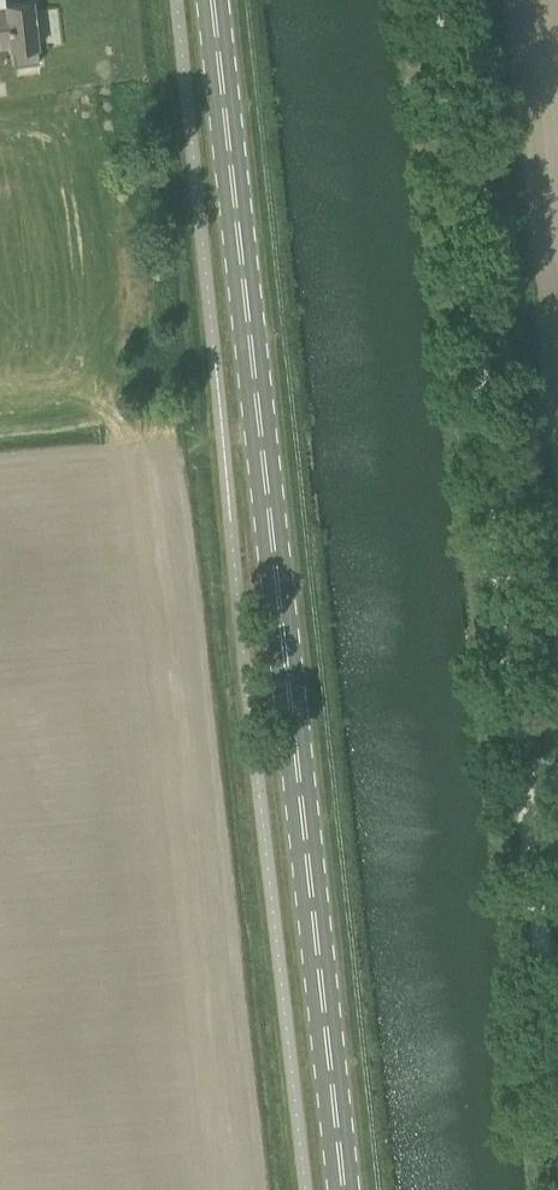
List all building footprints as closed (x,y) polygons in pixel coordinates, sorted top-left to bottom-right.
[(15,65),(39,62),(38,46),(39,46),(34,1),(0,5),(0,49),(13,48),(15,65)]
